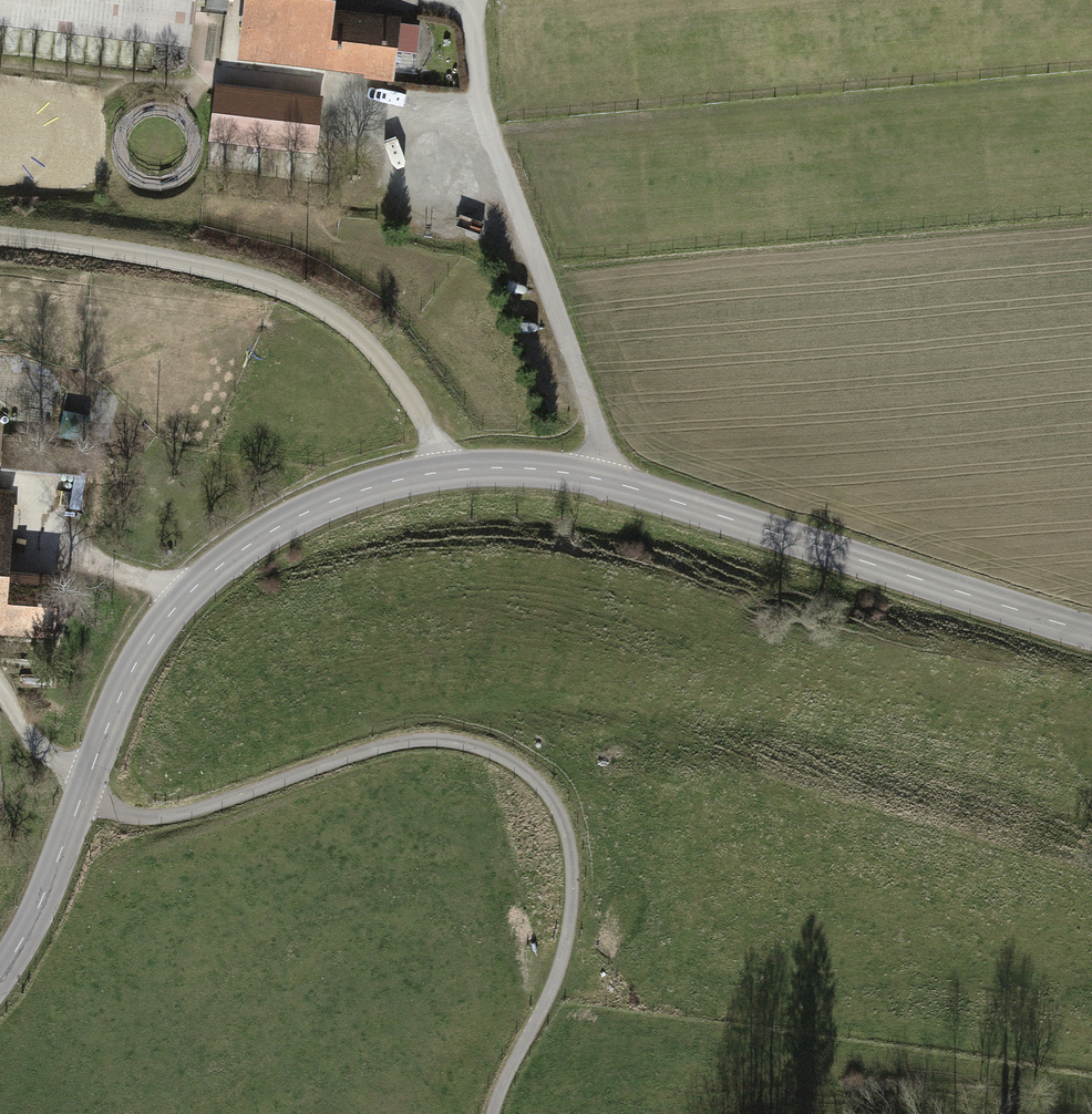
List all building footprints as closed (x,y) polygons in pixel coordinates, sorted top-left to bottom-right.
[(189,42),(194,0),(0,0),(0,20),(189,42)] [(207,7),(227,9),(228,0),(208,0),(207,7)] [(245,42),(295,48),(293,59),(391,71),(393,49),(416,50),(419,27),(396,24),(396,22),(329,14),(330,0),(249,0),(245,42)] [(212,135),(314,147),(320,101),(218,89),(212,135)] [(0,495),(0,626),(49,630),(53,580),(3,576),(10,496),(0,495)]
